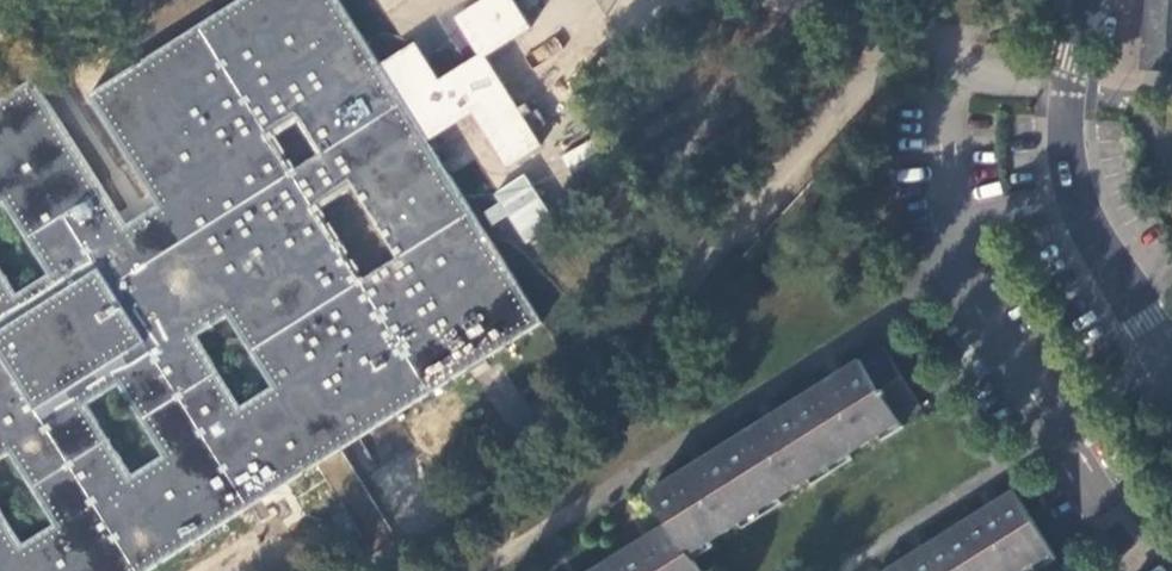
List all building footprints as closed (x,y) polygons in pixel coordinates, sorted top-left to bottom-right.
[(539,322),(431,148),(397,95),(336,0),(245,0),(92,96),(159,204),(124,226),(33,81),(0,102),(0,206),(3,204),(48,275),(18,293),(0,265),(0,462),(10,456),(54,526),(23,545),(0,509),(0,570),(145,570),(539,322)] [(1171,71),(1171,0),(1147,0),(1141,69),(1171,71)] [(397,95),(431,148),(468,126),(435,72),(397,95)] [(489,225),(509,215),(521,239),(553,223),(529,177),(478,203),(489,225)] [(883,345),(859,360),(899,421),(922,408),(883,345)] [(649,491),(668,522),(590,570),(700,570),(693,560),(713,548),(709,541),(739,523),(743,528),(780,505),(778,498),(809,478),(814,484),(852,460),(849,454),(878,435),(881,441),(903,428),(899,421),(859,360),(649,491)] [(1032,567),(1035,570),(1037,570),(1056,559),(1013,490),(884,570),(1026,570),(1032,567)]
